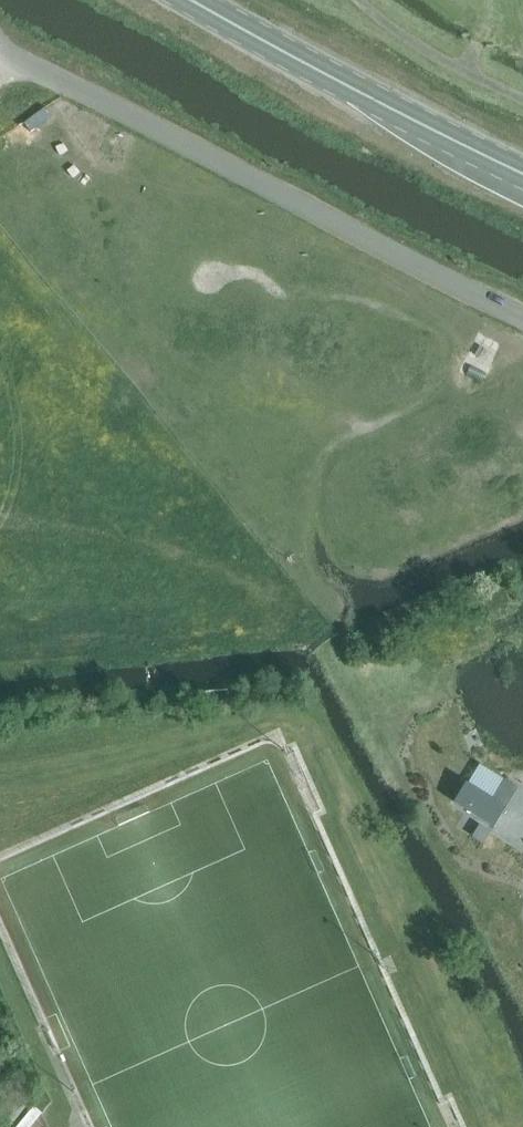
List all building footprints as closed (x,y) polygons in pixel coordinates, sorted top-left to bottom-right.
[(495,827),(519,788),(506,779),(505,780),(493,800),(468,784),(456,803),(495,827)] [(491,832),(480,826),(474,836),(484,843),(491,832)] [(15,1065),(5,1057),(0,1063),(0,1083),(15,1065)]
